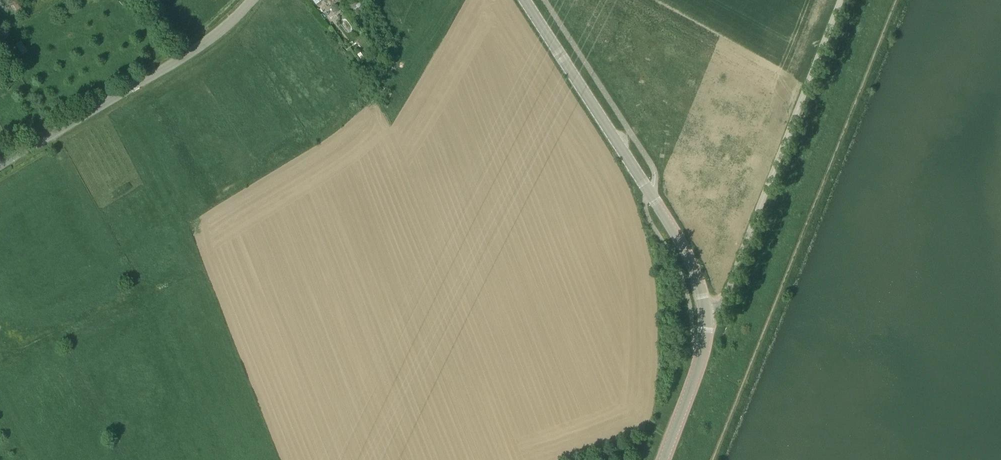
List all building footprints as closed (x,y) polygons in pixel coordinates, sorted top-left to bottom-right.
[(357,0),(351,0),(342,6),(347,13),(348,12),(353,20),(365,11),(359,4),(360,4),(357,0)] [(20,40),(15,43),(21,54),(26,51),(20,40)]
